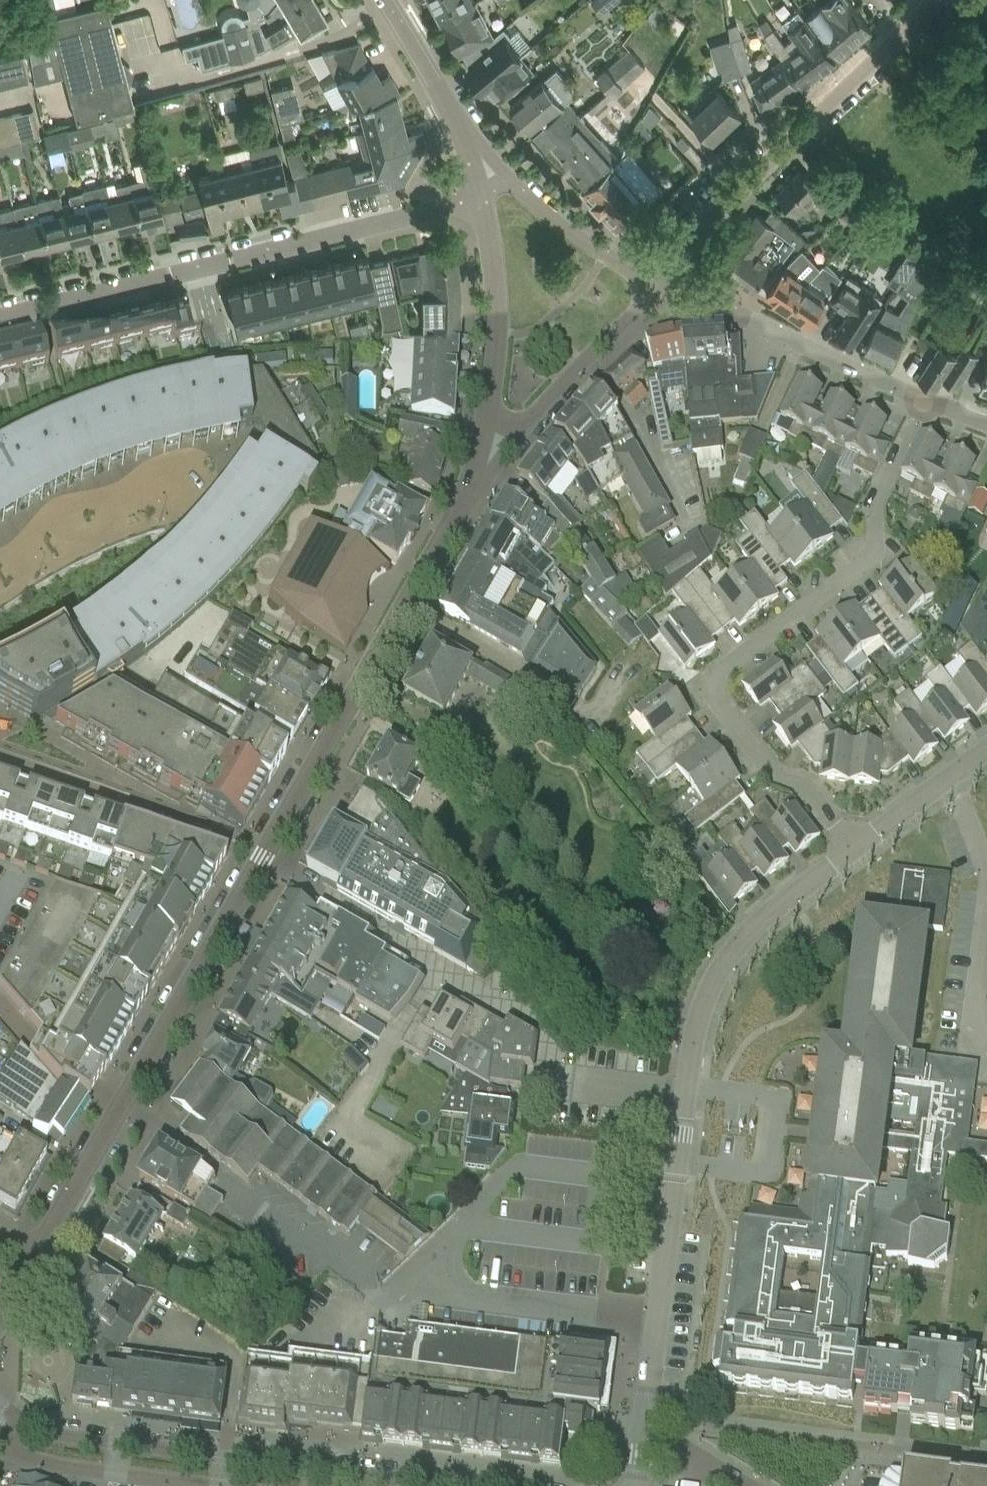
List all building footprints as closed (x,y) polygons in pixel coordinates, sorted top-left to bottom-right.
[(33,20),(57,14),(54,0),(28,0),(33,20)] [(183,45),(185,52),(239,37),(248,32),(286,9),(302,0),(240,0),(242,2),(247,4),(250,14),(252,25),(225,33),(183,45)] [(185,52),(186,57),(198,53),(202,67),(231,59),(232,60),(255,54),(254,51),(262,49),(266,47),(273,43),(274,45),(294,33),(296,37),(327,18),(316,0),(302,0),(286,9),(248,32),(239,37),(185,52)] [(442,17),(475,0),(433,0),(442,17)] [(479,44),(495,36),(476,0),(475,0),(442,17),(461,53),(467,50),(479,44)] [(620,0),(593,0),(604,13),(620,0)] [(850,0),(829,0),(821,5),(831,17),(829,20),(836,27),(838,26),(845,33),(842,36),(852,48),(873,30),(850,0)] [(33,20),(25,22),(31,62),(34,82),(65,74),(77,120),(112,111),(118,109),(134,105),(127,77),(131,76),(129,67),(125,69),(107,1),(88,6),(57,14),(33,20)] [(836,27),(829,20),(831,17),(821,5),(808,15),(818,29),(840,58),(852,48),(842,36),(845,33),(838,26),(836,27)] [(799,10),(783,22),(794,37),(802,47),(802,46),(812,60),(809,62),(818,75),(837,61),(825,45),(807,20),(799,10)] [(511,36),(504,28),(495,36),(479,44),(467,50),(477,63),(469,69),(484,87),(488,83),(520,57),(519,56),(532,45),(519,29),(511,36)] [(776,29),(765,36),(770,43),(782,60),(802,87),(818,75),(809,62),(812,60),(802,46),(802,47),(794,37),(786,43),(781,36),(776,29)] [(743,35),(733,38),(742,72),(754,69),(743,35)] [(725,77),(741,72),(742,72),(733,38),(715,44),(725,77)] [(332,50),(322,53),(338,81),(351,105),(359,103),(359,102),(395,93),(396,94),(400,91),(394,81),(390,73),(380,78),(373,66),(372,66),(358,42),(332,50)] [(630,48),(620,57),(636,74),(645,65),(630,48)] [(23,54),(10,57),(17,83),(29,80),(23,54)] [(17,83),(10,57),(0,60),(0,66),(5,86),(17,83)] [(515,90),(521,85),(530,78),(526,74),(531,70),(520,57),(488,83),(499,97),(512,86),(515,90)] [(767,111),(802,87),(782,60),(754,80),(767,111)] [(610,66),(598,77),(610,91),(613,94),(625,83),(610,66)] [(526,92),(511,105),(534,132),(546,146),(551,142),(581,115),(569,102),(567,103),(566,103),(578,92),(576,89),(558,68),(545,79),(543,77),(526,92)] [(247,91),(264,86),(261,76),(244,81),(247,91)] [(218,98),(235,94),(233,84),(216,88),(218,98)] [(292,85),(272,90),(273,94),(277,111),(280,123),(290,121),(301,118),(292,85)] [(715,138),(741,113),(715,86),(689,111),(715,138)] [(184,102),(201,97),(199,87),(182,92),(184,102)] [(366,130),(402,120),(396,94),(395,93),(359,102),(359,103),(366,130)] [(134,105),(118,109),(121,123),(126,121),(126,120),(137,117),(137,115),(134,105)] [(28,139),(40,136),(34,108),(22,111),(28,139)] [(21,140),(28,139),(22,111),(10,114),(17,141),(21,140)] [(17,141),(10,114),(0,117),(0,121),(6,144),(17,141)] [(589,185),(619,159),(581,115),(551,142),(589,185)] [(115,120),(114,118),(91,123),(94,135),(106,132),(107,138),(119,135),(115,120)] [(402,120),(366,130),(358,132),(365,159),(415,146),(417,143),(414,132),(406,135),(402,120)] [(285,140),(295,138),(290,121),(280,123),(285,140)] [(71,140),(82,138),(94,135),(91,123),(68,129),(71,140)] [(68,129),(44,135),(48,152),(49,152),(52,165),(66,162),(63,149),(72,147),(71,140),(68,129)] [(385,187),(404,182),(427,144),(423,130),(414,132),(417,143),(415,146),(365,159),(342,165),(348,190),(350,196),(385,187)] [(683,135),(677,140),(685,149),(691,144),(683,135)] [(0,145),(0,155),(1,159),(24,153),(21,140),(17,141),(6,144),(0,145)] [(306,174),(294,178),(287,179),(281,157),(277,143),(250,150),(263,201),(278,197),(282,214),(303,209),(301,202),(313,199),(306,174)] [(263,201),(250,150),(249,146),(222,154),(224,163),(236,207),(263,201)] [(294,178),(306,174),(307,174),(300,147),(287,151),(294,178)] [(589,185),(584,190),(617,228),(651,199),(651,198),(661,189),(663,191),(664,190),(660,185),(660,186),(632,154),(626,147),(619,159),(589,185)] [(158,191),(150,158),(139,161),(143,179),(130,182),(141,226),(142,232),(167,226),(166,224),(158,192),(158,191)] [(212,232),(225,229),(221,211),(236,207),(224,163),(208,167),(210,175),(198,178),(201,189),(207,211),(212,232)] [(348,190),(342,165),(330,168),(336,193),(348,190)] [(336,193),(330,168),(318,171),(325,196),(336,193)] [(801,170),(778,193),(797,212),(807,202),(809,204),(815,198),(821,203),(823,201),(832,210),(835,207),(842,213),(856,200),(822,173),(822,174),(821,175),(822,175),(822,176),(815,183),(801,170)] [(318,171),(307,174),(306,174),(313,199),(325,196),(318,171)] [(141,226),(130,182),(115,185),(117,190),(109,192),(108,192),(117,227),(131,224),(132,228),(141,226)] [(95,238),(104,235),(103,231),(117,227),(108,192),(109,192),(107,184),(83,189),(87,206),(95,238)] [(95,238),(87,206),(83,189),(82,190),(82,192),(69,195),(71,201),(62,204),(70,239),(84,235),(85,240),(95,238)] [(48,249),(58,247),(57,242),(70,239),(62,204),(60,195),(36,201),(40,217),(48,249)] [(177,215),(172,195),(160,198),(165,217),(177,215)] [(868,211),(856,200),(842,213),(844,213),(858,223),(868,211)] [(48,249),(40,217),(36,201),(13,207),(24,250),(37,247),(39,251),(48,249)] [(4,267),(2,260),(11,258),(10,254),(24,250),(13,207),(0,210),(0,254),(3,267),(4,267)] [(774,207),(765,219),(796,242),(796,243),(799,246),(806,239),(802,235),(774,207)] [(725,259),(720,265),(747,285),(753,289),(770,266),(776,271),(796,243),(758,215),(738,242),(734,239),(718,253),(725,259)] [(180,237),(206,234),(204,218),(178,222),(180,237)] [(912,246),(893,275),(906,284),(908,285),(923,258),(925,257),(926,254),(913,245),(912,246)] [(429,291),(460,288),(460,286),(455,248),(424,251),(392,258),(399,292),(425,291),(429,291)] [(779,278),(768,294),(789,309),(808,281),(826,263),(825,262),(821,266),(803,248),(790,261),(779,278)] [(368,255),(344,261),(354,302),(378,296),(370,263),(368,255)] [(921,306),(944,272),(923,258),(908,285),(906,284),(899,291),(921,306)] [(383,326),(390,326),(402,324),(388,259),(370,263),(378,296),(383,322),(383,326)] [(344,261),(321,267),(331,308),(354,302),(344,261)] [(832,267),(826,263),(808,281),(789,309),(791,310),(790,312),(800,319),(801,317),(811,323),(841,278),(843,276),(836,270),(832,267)] [(321,267),(298,272),(308,314),(331,308),(321,267)] [(298,272),(275,278),(285,319),(308,314),(298,272)] [(969,307),(978,293),(945,273),(927,302),(941,310),(950,295),(969,307)] [(849,275),(833,300),(850,310),(837,331),(840,332),(855,342),(884,297),(849,275)] [(275,278),(252,284),(262,325),(285,319),(275,278)] [(252,284),(228,289),(238,331),(262,325),(252,284)] [(405,333),(404,333),(406,341),(416,341),(431,341),(459,343),(461,322),(461,321),(460,288),(429,291),(430,295),(423,296),(425,332),(405,333)] [(184,294),(164,299),(172,333),(174,341),(198,335),(199,335),(189,293),(188,293),(184,294)] [(164,299),(135,307),(143,340),(172,333),(164,299)] [(135,307),(105,314),(114,348),(143,340),(135,307)] [(894,359),(903,341),(906,336),(905,335),(913,320),(887,308),(878,323),(867,346),(894,359)] [(105,314),(76,321),(85,355),(114,348),(105,314)] [(370,320),(360,323),(363,337),(373,335),(370,320)] [(47,328),(47,329),(55,362),(85,355),(76,321),(47,328)] [(360,323),(350,325),(354,340),(363,337),(360,323)] [(389,339),(406,341),(402,324),(390,326),(389,339)] [(682,329),(682,331),(687,391),(690,424),(721,421),(721,425),(736,424),(743,423),(757,422),(775,379),(739,381),(738,360),(737,339),(736,340),(725,340),(724,328),(682,329)] [(34,331),(8,338),(16,372),(47,364),(44,350),(39,330),(34,331)] [(682,331),(645,338),(645,339),(653,369),(661,367),(662,373),(663,377),(657,378),(647,379),(646,379),(650,402),(655,426),(661,451),(662,450),(672,448),(668,429),(664,409),(662,400),(661,400),(660,395),(679,392),(687,391),(687,390),(682,331)] [(0,340),(0,376),(16,372),(8,338),(0,340)] [(455,418),(459,343),(431,341),(416,341),(415,342),(411,411),(455,418)] [(957,387),(979,354),(965,345),(958,356),(941,345),(919,378),(937,390),(944,378),(957,387)] [(618,394),(645,369),(643,365),(631,352),(602,379),(618,394)] [(303,354),(303,364),(318,364),(318,354),(303,354)] [(318,354),(318,364),(333,364),(333,354),(318,354)] [(284,356),(269,357),(270,367),(285,365),(284,356)] [(269,357),(255,358),(256,368),(270,367),(269,357)] [(196,366),(182,369),(184,379),(198,375),(196,366)] [(182,369),(167,372),(169,382),(184,379),(182,369)] [(7,736),(33,724),(44,718),(46,717),(56,712),(68,705),(70,704),(90,692),(105,683),(118,674),(128,667),(144,655),(157,645),(168,636),(182,624),(202,605),(205,603),(211,597),(222,586),(228,579),(237,570),(249,555),(260,543),(269,531),(289,504),(297,492),(305,497),(315,481),(307,476),(316,462),(301,438),(321,425),(316,418),(308,405),(300,392),(296,385),(276,398),(260,374),(245,376),(212,381),(211,377),(194,380),(179,384),(162,387),(148,392),(131,396),(116,401),(101,406),(86,411),(70,417),(55,422),(40,430),(25,436),(11,443),(0,449),(0,611),(20,597),(46,581),(72,566),(100,553),(127,542),(155,532),(170,527),(175,536),(157,554),(135,574),(114,592),(91,609),(55,634),(39,643),(17,655),(0,664),(0,739),(7,736)] [(138,379),(124,383),(127,393),(141,388),(138,379)] [(356,381),(341,381),(340,407),(356,407),(356,381)] [(825,411),(814,405),(821,391),(800,381),(775,430),(808,447),(814,436),(813,436),(825,411)] [(124,383),(110,388),(113,397),(127,393),(124,383)] [(633,410),(647,397),(636,385),(622,398),(633,410)] [(308,387),(300,392),(308,405),(316,400),(308,387)] [(601,434),(615,461),(634,450),(637,448),(614,407),(607,401),(592,388),(573,409),(601,434)] [(96,392),(81,398),(85,407),(99,402),(96,392)] [(826,456),(811,484),(822,498),(836,470),(840,463),(841,463),(846,452),(845,452),(858,427),(857,427),(846,422),(853,409),(853,408),(832,397),(825,411),(813,436),(814,436),(826,442),(821,453),(826,456)] [(316,400),(308,405),(316,418),(324,413),(316,400)] [(356,426),(356,407),(340,407),(340,420),(356,426)] [(598,494),(625,480),(615,461),(601,434),(573,409),(554,429),(577,451),(574,455),(575,456),(588,475),(598,493),(598,494)] [(44,412),(30,419),(34,428),(48,421),(44,412)] [(872,479),(890,445),(878,439),(886,424),(865,413),(845,452),(846,452),(858,458),(853,469),(872,479)] [(30,419),(17,425),(21,434),(34,428),(30,419)] [(448,449),(453,432),(402,421),(397,441),(416,445),(417,440),(448,449)] [(721,421),(690,424),(690,427),(691,437),(692,444),(692,454),(696,453),(697,466),(722,463),(720,451),(722,451),(721,425),(721,421)] [(746,487),(755,465),(755,464),(759,457),(766,438),(749,432),(739,458),(742,459),(733,482),(746,487)] [(550,434),(518,475),(543,497),(544,496),(575,456),(574,455),(550,434)] [(946,467),(935,462),(942,448),(921,437),(901,476),(915,482),(909,493),(929,503),(953,453),(946,467)] [(432,498),(448,449),(417,440),(416,445),(401,489),(432,498)] [(634,450),(615,461),(625,480),(641,509),(646,518),(642,521),(640,528),(646,538),(674,523),(666,508),(667,507),(634,450)] [(974,464),(953,453),(929,503),(935,492),(947,498),(939,515),(943,517),(936,531),(952,539),(978,485),(967,479),(974,464)] [(388,495),(390,491),(389,490),(391,471),(370,468),(368,481),(367,483),(368,484),(388,495)] [(797,494),(778,508),(788,520),(813,554),(832,539),(828,533),(840,524),(841,525),(842,524),(830,508),(822,498),(811,484),(805,476),(795,472),(788,477),(794,484),(791,487),(797,494)] [(334,475),(326,476),(327,490),(348,487),(346,473),(334,475)] [(308,526),(267,598),(296,627),(344,654),(362,621),(366,615),(365,611),(365,612),(353,605),(375,566),(375,567),(376,565),(363,557),(367,550),(391,564),(393,566),(394,566),(395,563),(406,544),(408,545),(409,544),(408,544),(412,537),(412,538),(413,536),(411,535),(422,516),(423,514),(421,512),(421,513),(395,498),(394,500),(388,496),(388,495),(368,484),(340,535),(336,542),(308,526)] [(969,510),(981,516),(986,503),(986,497),(978,492),(969,510)] [(506,494),(491,520),(523,537),(531,541),(529,545),(543,558),(563,541),(554,532),(555,531),(543,524),(545,522),(535,516),(534,512),(506,494)] [(551,504),(540,514),(564,541),(576,531),(580,527),(557,501),(556,499),(551,504)] [(847,516),(843,524),(847,529),(852,519),(852,518),(856,510),(851,507),(847,516)] [(910,514),(907,520),(918,525),(923,515),(917,512),(910,514)] [(769,534),(755,514),(741,525),(785,583),(786,584),(787,584),(777,571),(789,562),(794,568),(813,554),(788,520),(769,534)] [(523,537),(491,520),(469,558),(494,571),(502,575),(524,588),(521,594),(550,608),(553,603),(542,597),(544,593),(546,589),(540,583),(554,568),(547,561),(543,558),(529,545),(531,541),(523,537)] [(786,584),(785,583),(741,525),(749,536),(736,546),(751,565),(733,579),(758,613),(777,598),(773,592),(785,583),(786,585),(786,584)] [(711,561),(721,536),(709,531),(708,529),(698,535),(711,561)] [(576,531),(564,541),(578,557),(579,557),(599,592),(615,582),(594,548),(592,549),(576,531)] [(698,536),(697,534),(684,542),(686,546),(669,556),(659,539),(636,552),(666,600),(673,594),(686,583),(699,572),(711,561),(698,535),(698,536)] [(484,588),(494,571),(469,558),(460,574),(484,588)] [(909,564),(907,561),(899,567),(901,569),(897,572),(898,572),(879,586),(884,593),(873,601),(872,600),(870,601),(907,649),(921,639),(906,620),(923,606),(924,607),(938,596),(919,571),(911,562),(909,564)] [(451,590),(440,610),(462,623),(463,623),(470,627),(523,657),(523,658),(526,669),(575,701),(596,669),(558,622),(557,623),(549,614),(547,614),(550,608),(521,594),(524,588),(502,575),(494,571),(484,588),(475,604),(451,590)] [(715,593),(699,572),(686,583),(723,633),(724,632),(723,630),(734,622),(739,628),(758,613),(733,579),(715,593)] [(475,604),(484,588),(460,574),(451,590),(475,604)] [(659,635),(660,637),(685,669),(714,647),(709,641),(721,632),(722,634),(723,633),(686,583),(673,594),(687,614),(659,635)] [(959,629),(970,643),(985,616),(986,617),(986,587),(970,612),(959,629)] [(594,610),(611,629),(627,615),(605,591),(590,605),(595,610),(594,610)] [(957,593),(939,630),(952,636),(970,600),(957,593)] [(907,649),(870,601),(869,602),(870,603),(859,612),(854,606),(835,621),(861,654),(879,640),(894,660),(907,649)] [(230,615),(205,659),(305,718),(323,687),(325,684),(246,636),(251,626),(230,615)] [(861,654),(835,621),(816,635),(821,641),(808,651),(807,649),(806,650),(844,698),(858,688),(843,668),(861,654)] [(483,670),(433,641),(404,692),(421,702),(444,715),(466,676),(512,704),(521,688),(486,666),(483,670)] [(939,669),(970,709),(969,710),(976,718),(986,710),(986,665),(979,654),(971,645),(956,656),(969,673),(953,685),(940,669),(939,669)] [(305,718),(205,659),(197,653),(182,677),(253,720),(290,742),(305,718)] [(774,662),(742,686),(756,704),(760,711),(769,704),(775,711),(815,681),(810,674),(804,666),(787,679),(774,662)] [(818,668),(811,673),(816,679),(822,674),(818,668)] [(922,709),(921,710),(939,733),(938,733),(945,742),(963,729),(969,724),(962,715),(969,710),(970,709),(939,669),(925,681),(938,697),(922,709)] [(52,714),(44,718),(45,719),(53,723),(64,730),(83,741),(106,754),(136,771),(158,784),(183,797),(188,800),(199,807),(200,807),(210,813),(241,831),(285,753),(163,679),(144,712),(110,693),(100,698),(86,706),(82,698),(74,702),(68,705),(67,706),(59,710),(52,714)] [(781,719),(772,726),(777,732),(790,750),(791,750),(797,745),(822,726),(823,726),(823,725),(810,708),(827,696),(824,692),(815,681),(775,711),(781,719)] [(692,733),(687,726),(684,721),(690,717),(668,688),(652,700),(634,713),(655,741),(635,756),(646,770),(695,733),(694,731),(692,733)] [(890,734),(889,734),(890,735),(909,760),(914,766),(932,752),(938,748),(931,739),(938,733),(939,733),(921,710),(922,709),(909,693),(894,704),(906,721),(890,734)] [(822,726),(797,745),(814,768),(820,768),(819,779),(827,780),(849,783),(854,743),(852,743),(834,741),(824,728),(822,726)] [(699,743),(694,736),(696,734),(695,733),(646,770),(647,771),(640,777),(648,788),(655,782),(656,783),(675,769),(689,787),(725,761),(724,760),(709,742),(703,747),(700,742),(699,743)] [(854,743),(849,783),(871,786),(878,787),(880,775),(887,776),(909,760),(890,735),(876,745),(854,743)] [(390,742),(368,780),(385,790),(399,797),(410,804),(419,788),(408,781),(417,765),(438,777),(442,770),(424,752),(427,748),(407,736),(400,748),(390,742)] [(741,797),(735,790),(736,789),(733,785),(739,780),(725,762),(725,761),(689,787),(703,806),(683,820),(694,835),(728,809),(744,797),(743,796),(742,797),(741,796),(741,797)] [(2,825),(16,785),(0,779),(0,824),(2,825)] [(16,785),(2,825),(23,832),(24,832),(38,792),(16,785)] [(438,877),(375,797),(361,790),(342,824),(334,820),(307,868),(340,887),(337,892),(434,948),(432,951),(483,980),(510,955),(505,949),(441,875),(438,877)] [(38,792),(24,832),(45,839),(60,800),(38,792)] [(45,839),(66,848),(81,807),(59,800),(45,839)] [(765,803),(750,814),(755,821),(781,854),(781,853),(781,852),(788,847),(788,848),(795,857),(801,852),(819,838),(795,807),(777,820),(765,803)] [(81,807),(66,848),(88,855),(88,854),(102,815),(81,807)] [(88,854),(110,862),(124,823),(102,815),(88,854)] [(733,827),(718,838),(723,844),(731,855),(749,878),(750,877),(749,876),(756,871),(757,872),(764,881),(770,876),(788,863),(781,854),(755,821),(742,838),(733,827)] [(110,862),(109,863),(110,863),(131,870),(145,830),(124,823),(110,862)] [(40,1033),(29,1053),(30,1053),(58,1085),(61,1082),(87,1099),(88,1097),(89,1097),(225,859),(145,830),(131,870),(132,871),(129,877),(119,894),(119,893),(112,906),(54,885),(0,979),(0,988),(40,1033)] [(4,861),(8,848),(0,845),(0,859),(4,861)] [(25,868),(30,855),(17,851),(12,864),(25,868)] [(691,859),(687,862),(705,887),(717,902),(718,901),(725,895),(725,896),(732,905),(738,900),(756,887),(749,878),(731,855),(715,868),(702,851),(701,852),(691,859)] [(34,871),(47,876),(51,863),(38,859),(34,871)] [(55,879),(68,883),(73,871),(60,866),(55,879)] [(965,1145),(975,1067),(906,1058),(923,930),(925,931),(925,933),(926,934),(927,930),(942,932),(949,877),(891,870),(883,930),(864,928),(850,1036),(848,1050),(846,1050),(846,1048),(845,1048),(844,1050),(829,1048),(829,1049),(826,1049),(827,1048),(825,1048),(821,1048),(822,1047),(821,1046),(818,1048),(815,1051),(813,1054),(811,1057),(808,1060),(807,1063),(805,1067),(804,1071),(803,1074),(803,1078),(802,1082),(802,1086),(803,1089),(803,1093),(804,1097),(806,1100),(807,1104),(809,1107),(811,1110),(813,1112),(814,1111),(813,1111),(821,1112),(812,1181),(825,1183),(822,1207),(801,1204),(800,1216),(779,1213),(779,1212),(750,1208),(749,1220),(750,1220),(749,1224),(740,1223),(739,1237),(742,1240),(741,1250),(737,1249),(735,1263),(736,1263),(738,1266),(737,1276),(734,1276),(732,1289),(732,1290),(733,1289),(735,1293),(734,1302),(730,1302),(729,1315),(729,1316),(732,1319),(731,1326),(727,1326),(727,1329),(736,1330),(734,1348),(724,1347),(720,1384),(733,1386),(737,1382),(746,1384),(746,1387),(759,1389),(763,1386),(772,1387),(772,1391),(785,1392),(789,1389),(799,1390),(798,1394),(812,1396),(815,1393),(825,1394),(824,1397),(838,1399),(841,1396),(851,1397),(850,1401),(852,1401),(854,1387),(866,1389),(863,1410),(911,1416),(910,1424),(972,1432),(975,1411),(975,1410),(969,1409),(971,1393),(986,1395),(986,1394),(986,1384),(986,1354),(911,1345),(909,1363),(903,1363),(904,1357),(870,1352),(870,1359),(857,1357),(859,1345),(855,1344),(856,1335),(860,1332),(862,1319),(859,1318),(860,1309),(864,1306),(866,1293),(862,1292),(863,1283),(867,1280),(869,1266),(868,1266),(870,1247),(886,1250),(888,1250),(887,1255),(886,1255),(886,1257),(909,1260),(909,1264),(908,1264),(907,1266),(933,1269),(947,1259),(950,1233),(948,1233),(948,1234),(943,1233),(947,1209),(945,1209),(945,1210),(940,1210),(947,1155),(986,1160),(986,1148),(965,1145)] [(77,887),(90,891),(94,878),(81,874),(77,887)] [(266,933),(265,936),(310,960),(322,938),(302,926),(306,919),(316,902),(294,890),(291,896),(288,894),(266,933)] [(306,919),(302,926),(322,938),(336,914),(321,905),(320,905),(317,903),(316,902),(306,919)] [(310,960),(293,989),(302,998),(303,997),(312,1002),(319,1006),(325,997),(328,992),(332,985),(336,987),(338,989),(348,971),(349,970),(343,967),(337,980),(321,971),(349,921),(341,916),(336,914),(322,938),(310,960)] [(349,921),(321,971),(337,980),(343,967),(349,970),(366,940),(370,933),(349,921)] [(265,936),(251,961),(281,977),(284,979),(293,989),(310,960),(265,936)] [(348,971),(338,989),(353,997),(354,998),(358,1000),(380,964),(387,952),(370,942),(366,940),(349,970),(348,971)] [(220,1015),(220,1016),(250,1032),(268,1000),(270,997),(310,1021),(318,1009),(319,1006),(312,1002),(303,997),(302,998),(293,989),(284,979),(281,977),(251,961),(233,993),(230,998),(220,1015)] [(358,1000),(357,1002),(390,1023),(399,1013),(407,1003),(409,1000),(420,981),(405,972),(402,977),(380,964),(358,1000)] [(534,1003),(536,991),(524,990),(522,1002),(534,1003)] [(422,1011),(402,1047),(423,1059),(427,1052),(434,1040),(452,1051),(459,1038),(470,1044),(481,1023),(471,1017),(468,1015),(441,1000),(435,1011),(432,1017),(422,1011)] [(363,1017),(357,1028),(378,1041),(385,1030),(363,1017)] [(469,1045),(456,1069),(475,1080),(489,1088),(489,1087),(490,1084),(515,1088),(521,1088),(527,1041),(526,1040),(485,1017),(481,1023),(470,1044),(469,1045)] [(250,1084),(237,1077),(252,1051),(233,1041),(216,1031),(203,1053),(206,1055),(201,1064),(207,1069),(244,1097),(265,1113),(270,1103),(273,1098),(271,1092),(254,1083),(250,1084)] [(0,1075),(0,1103),(12,1112),(11,1113),(33,1128),(31,1132),(56,1148),(82,1109),(84,1106),(86,1102),(61,1085),(59,1090),(38,1066),(19,1046),(0,1075)] [(362,1074),(369,1067),(369,1066),(365,1062),(352,1048),(340,1059),(358,1077),(362,1074)] [(207,1069),(201,1064),(201,1065),(200,1065),(170,1104),(191,1119),(180,1133),(248,1184),(259,1170),(349,1237),(357,1226),(405,1262),(430,1237),(378,1198),(290,1131),(265,1113),(244,1097),(207,1069)] [(467,1112),(462,1116),(471,1117),(467,1148),(465,1167),(465,1168),(485,1170),(490,1171),(490,1170),(503,1152),(504,1152),(504,1151),(496,1150),(493,1150),(495,1134),(509,1136),(513,1107),(498,1106),(499,1093),(499,1092),(495,1091),(489,1088),(475,1080),(467,1112)] [(270,1103),(265,1113),(290,1131),(296,1123),(270,1103)] [(31,1183),(44,1158),(0,1134),(0,1168),(31,1183)] [(223,1201),(208,1191),(215,1179),(201,1168),(160,1143),(139,1177),(159,1189),(168,1195),(168,1194),(194,1210),(192,1214),(209,1225),(223,1201)] [(24,1196),(31,1183),(0,1168),(0,1207),(13,1214),(24,1196)] [(105,1242),(97,1254),(118,1267),(125,1255),(135,1261),(145,1245),(155,1229),(163,1216),(160,1214),(163,1209),(155,1204),(152,1209),(141,1202),(144,1196),(136,1191),(133,1197),(132,1196),(103,1241),(105,1242)] [(183,1230),(191,1217),(173,1207),(166,1220),(183,1230)] [(105,1278),(88,1268),(72,1293),(133,1331),(158,1291),(130,1273),(123,1285),(107,1275),(105,1278)] [(130,1336),(133,1331),(72,1293),(55,1321),(56,1321),(50,1331),(52,1336),(68,1347),(74,1345),(80,1336),(98,1347),(100,1348),(103,1343),(120,1353),(130,1336)] [(373,1368),(363,1441),(501,1460),(501,1464),(539,1469),(539,1465),(559,1467),(564,1432),(569,1433),(568,1439),(582,1441),(583,1429),(591,1430),(593,1416),(585,1415),(586,1411),(597,1412),(599,1412),(607,1352),(605,1352),(521,1340),(521,1341),(406,1327),(405,1341),(376,1337),(373,1368)] [(71,1394),(71,1399),(73,1399),(73,1404),(78,1405),(77,1407),(92,1409),(92,1407),(98,1407),(100,1408),(100,1406),(107,1407),(107,1408),(109,1409),(112,1409),(112,1408),(124,1410),(124,1411),(132,1412),(132,1414),(147,1416),(148,1414),(155,1415),(154,1417),(189,1422),(189,1420),(196,1420),(196,1423),(220,1426),(220,1424),(220,1423),(226,1377),(224,1377),(225,1368),(205,1365),(119,1354),(120,1353),(103,1343),(100,1348),(98,1347),(90,1360),(88,1374),(77,1372),(76,1377),(75,1385),(73,1384),(71,1394)] [(248,1360),(244,1397),(241,1418),(237,1417),(236,1425),(262,1429),(288,1432),(289,1424),(364,1434),(363,1441),(373,1368),(346,1365),(293,1358),(292,1366),(248,1360)] [(961,1481),(961,1482),(952,1481),(952,1477),(905,1471),(903,1479),(900,1479),(900,1478),(899,1478),(898,1480),(898,1481),(895,1485),(986,1485),(986,1484),(961,1481)]
